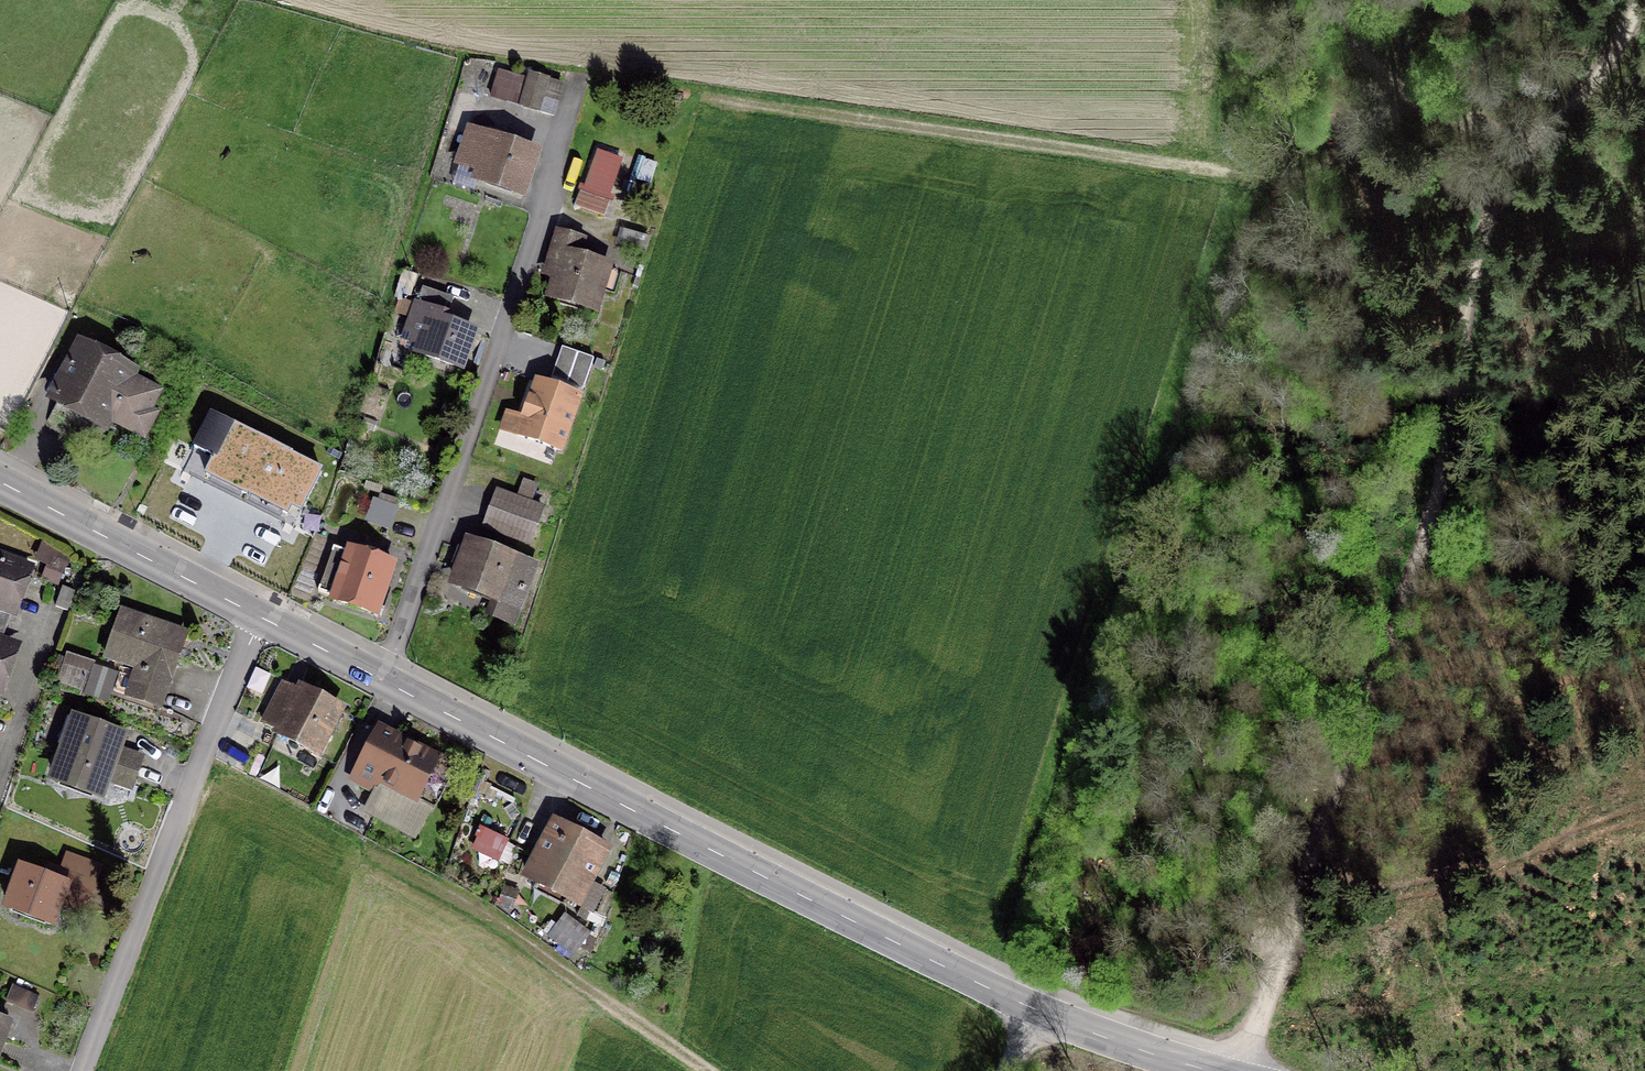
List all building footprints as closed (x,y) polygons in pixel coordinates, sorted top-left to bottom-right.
[(519,107),(536,113),(545,81),(528,76),(519,107)] [(475,180),(520,195),(533,156),(468,133),(458,164),(478,171),(475,180)] [(578,191),(599,199),(620,146),(598,139),(578,191)] [(573,207),(602,217),(607,203),(578,193),(573,207)] [(612,295),(619,273),(575,259),(580,244),(555,236),(544,273),(554,276),(548,296),(593,310),(599,291),(612,295)] [(457,369),(469,333),(443,324),(451,300),(420,289),(414,307),(398,301),(390,327),(405,332),(401,344),(417,350),(416,355),(457,369)] [(111,364),(78,346),(50,400),(84,417),(88,408),(106,418),(105,420),(141,438),(153,416),(147,412),(157,393),(109,369),(111,364)] [(579,398),(537,384),(518,437),(561,452),(579,398)] [(247,435),(209,416),(193,448),(213,459),(205,476),(245,496),(262,462),(239,451),(247,435)] [(514,501),(498,495),(486,528),(528,544),(540,511),(527,506),(534,489),(520,484),(514,501)] [(366,521),(387,528),(393,510),(372,502),(366,521)] [(510,623),(531,568),(467,544),(464,552),(457,550),(452,564),(458,567),(452,583),(492,598),(485,614),(510,623)] [(374,615),(391,566),(348,551),(347,553),(331,548),(316,592),(332,598),(331,600),(374,615)] [(4,628),(16,594),(24,570),(0,562),(0,640),(4,628)] [(53,608),(65,612),(72,592),(60,588),(53,608)] [(126,697),(158,708),(182,635),(120,613),(104,658),(136,669),(126,697)] [(11,648),(0,644),(0,679),(3,672),(11,648)] [(56,683),(81,691),(90,665),(65,657),(56,683)] [(338,711),(299,690),(297,693),(282,684),(261,725),(276,733),(275,735),(315,756),(338,711)] [(113,752),(119,735),(74,720),(52,781),(97,797),(106,770),(132,780),(139,761),(113,752)] [(416,801),(436,762),(375,730),(349,779),(355,782),(353,786),(369,794),(376,781),(416,801)] [(580,895),(604,850),(554,824),(526,879),(589,912),(594,902),(580,895)] [(60,894),(85,903),(97,871),(65,859),(59,874),(47,869),(43,879),(19,871),(6,908),(49,924),(60,894)] [(549,937),(571,954),(584,935),(563,919),(549,937)] [(4,1002),(30,1013),(35,1000),(10,989),(4,1002)]
